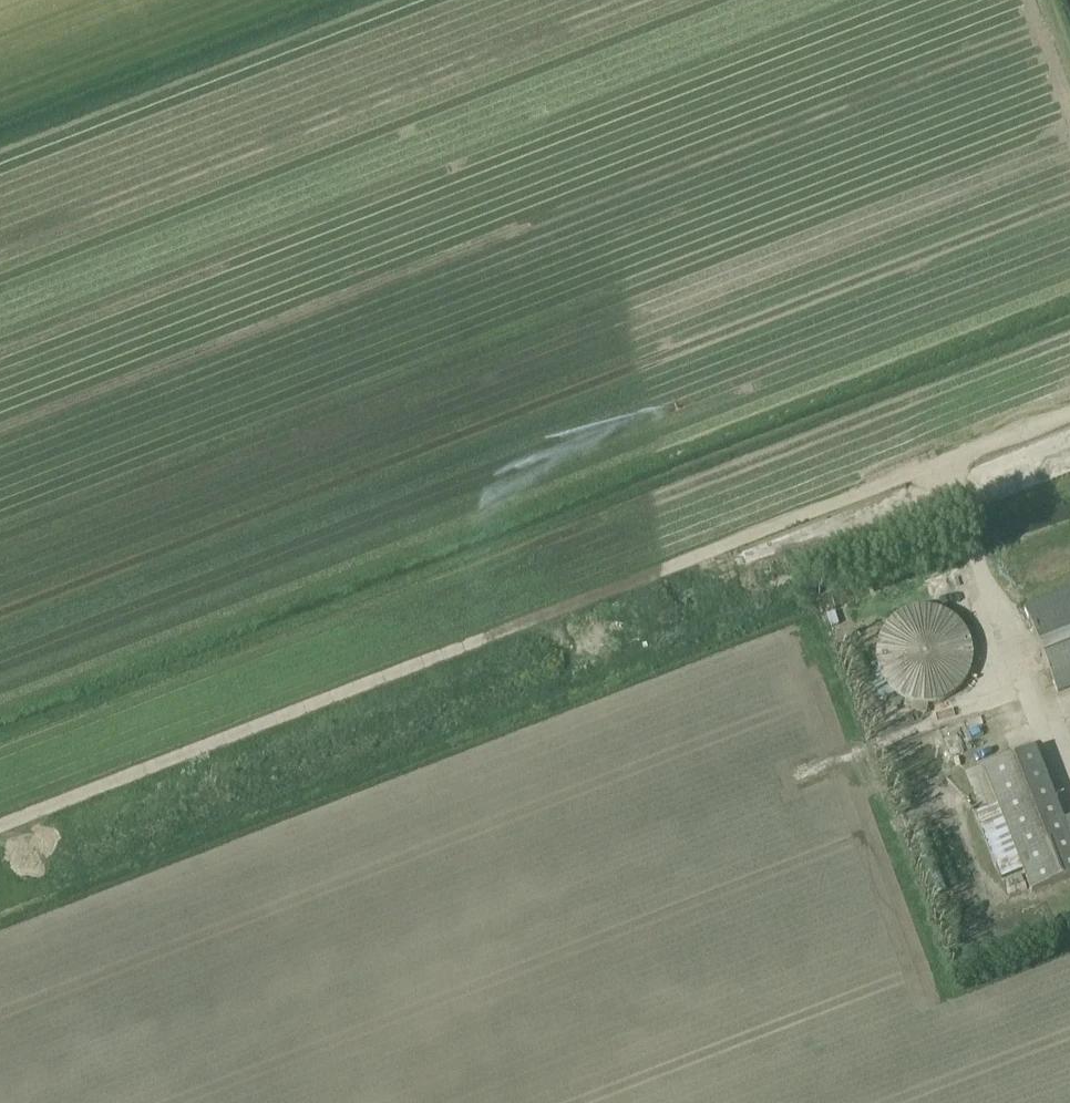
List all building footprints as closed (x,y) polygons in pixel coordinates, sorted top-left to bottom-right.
[(1069,686),(1069,590),(1025,608),(1057,691),(1069,686)] [(881,676),(883,680),(885,683),(888,687),(891,690),(894,693),(897,695),(901,697),(904,699),(908,701),(912,702),(916,703),(921,704),(925,704),(929,704),(933,703),(938,702),(942,701),(946,699),(949,697),(953,695),(956,693),(959,690),(962,686),(965,683),(967,680),(969,676),(971,672),(972,668),(973,664),(974,659),(974,655),(974,651),(973,647),(972,643),(971,639),(969,635),(967,631),(965,627),(962,624),(959,621),(956,618),(953,615),(949,613),(946,611),(942,609),(938,608),(933,607),(929,607),(925,606),(921,607),(917,607),(912,608),(908,609),(904,611),(901,613),(897,615),(894,618),(890,621),(888,624),(885,627),(883,631),(881,635),(879,639),(878,643),(877,647),(876,651),(876,655),(876,659),(877,664),(878,668),(879,672),(881,676)] [(1064,822),(1035,748),(982,769),(996,805),(977,812),(1001,877),(1022,870),(1030,892),(1069,877),(1069,820),(1064,822)]
